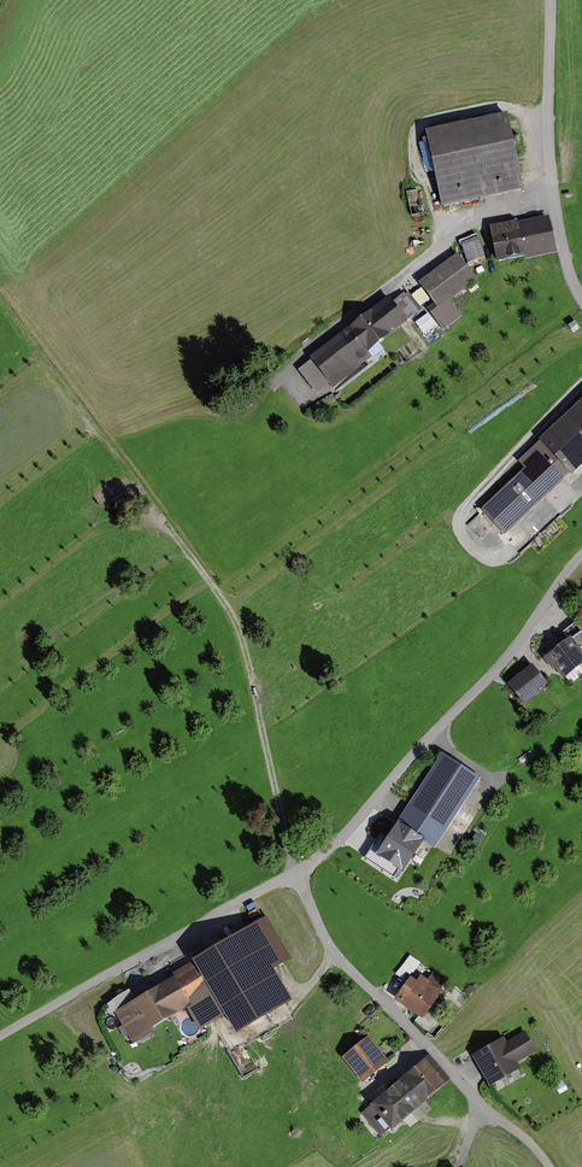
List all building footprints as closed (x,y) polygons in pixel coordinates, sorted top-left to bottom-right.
[(507,118),(428,133),(443,207),(522,191),(507,118)] [(547,219),(492,227),(497,263),(552,255),(547,219)] [(481,238),(464,243),(469,262),(486,257),(481,238)] [(478,280),(456,255),(420,286),(442,311),(453,301),(454,300),(478,280)] [(458,298),(435,317),(449,333),(470,314),(458,298)] [(389,300),(298,367),(317,393),(331,383),(336,390),(373,362),(367,354),(407,324),(389,300)] [(520,460),(527,468),(482,509),(506,536),(581,467),(581,404),(520,460)] [(547,659),(562,679),(581,664),(581,653),(573,640),(547,659)] [(533,666),(511,682),(525,703),(548,687),(533,666)] [(444,755),(377,855),(400,871),(421,840),(435,849),(481,779),(444,755)] [(176,978),(114,1011),(132,1044),(154,1032),(152,1028),(187,1009),(197,1029),(225,1014),(234,1031),(291,1000),(275,970),(291,961),(268,919),(172,971),(176,978)] [(443,991),(417,973),(398,1000),(424,1018),(443,991)] [(472,1059),(490,1088),(521,1068),(518,1064),(537,1052),(524,1032),(506,1043),(503,1039),(472,1059)] [(369,1038),(342,1059),(362,1085),(389,1063),(369,1038)] [(450,1083),(430,1058),(364,1111),(384,1136),(450,1083)]
